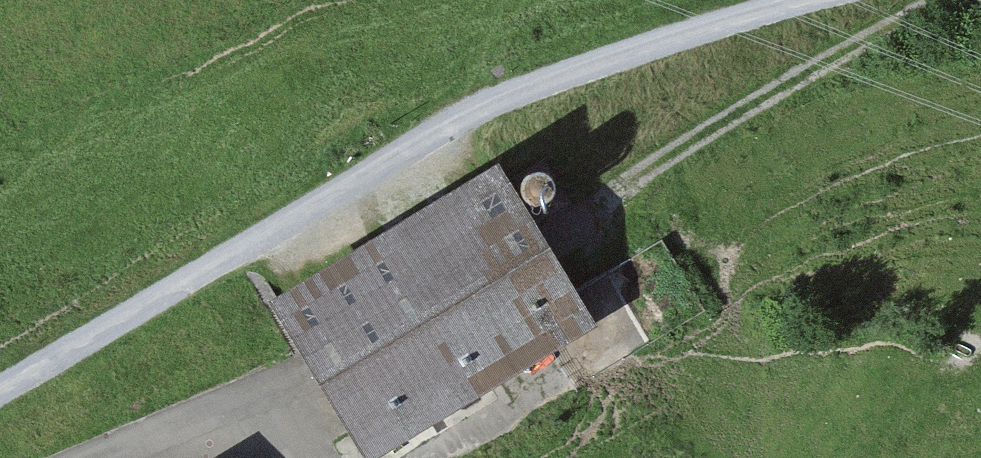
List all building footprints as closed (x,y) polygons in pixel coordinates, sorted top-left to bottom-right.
[(494,165),(275,301),(373,457),(392,457),(598,330),(494,165)]
